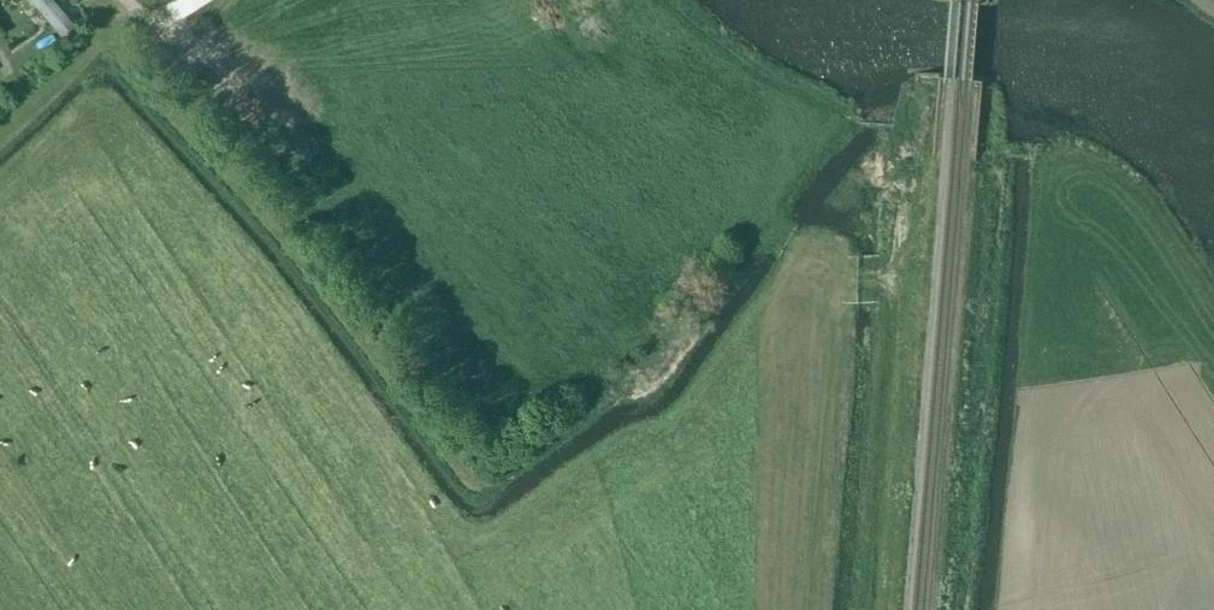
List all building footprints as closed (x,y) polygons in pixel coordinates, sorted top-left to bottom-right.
[(61,11),(55,0),(30,0),(26,2),(37,23),(61,11)]
